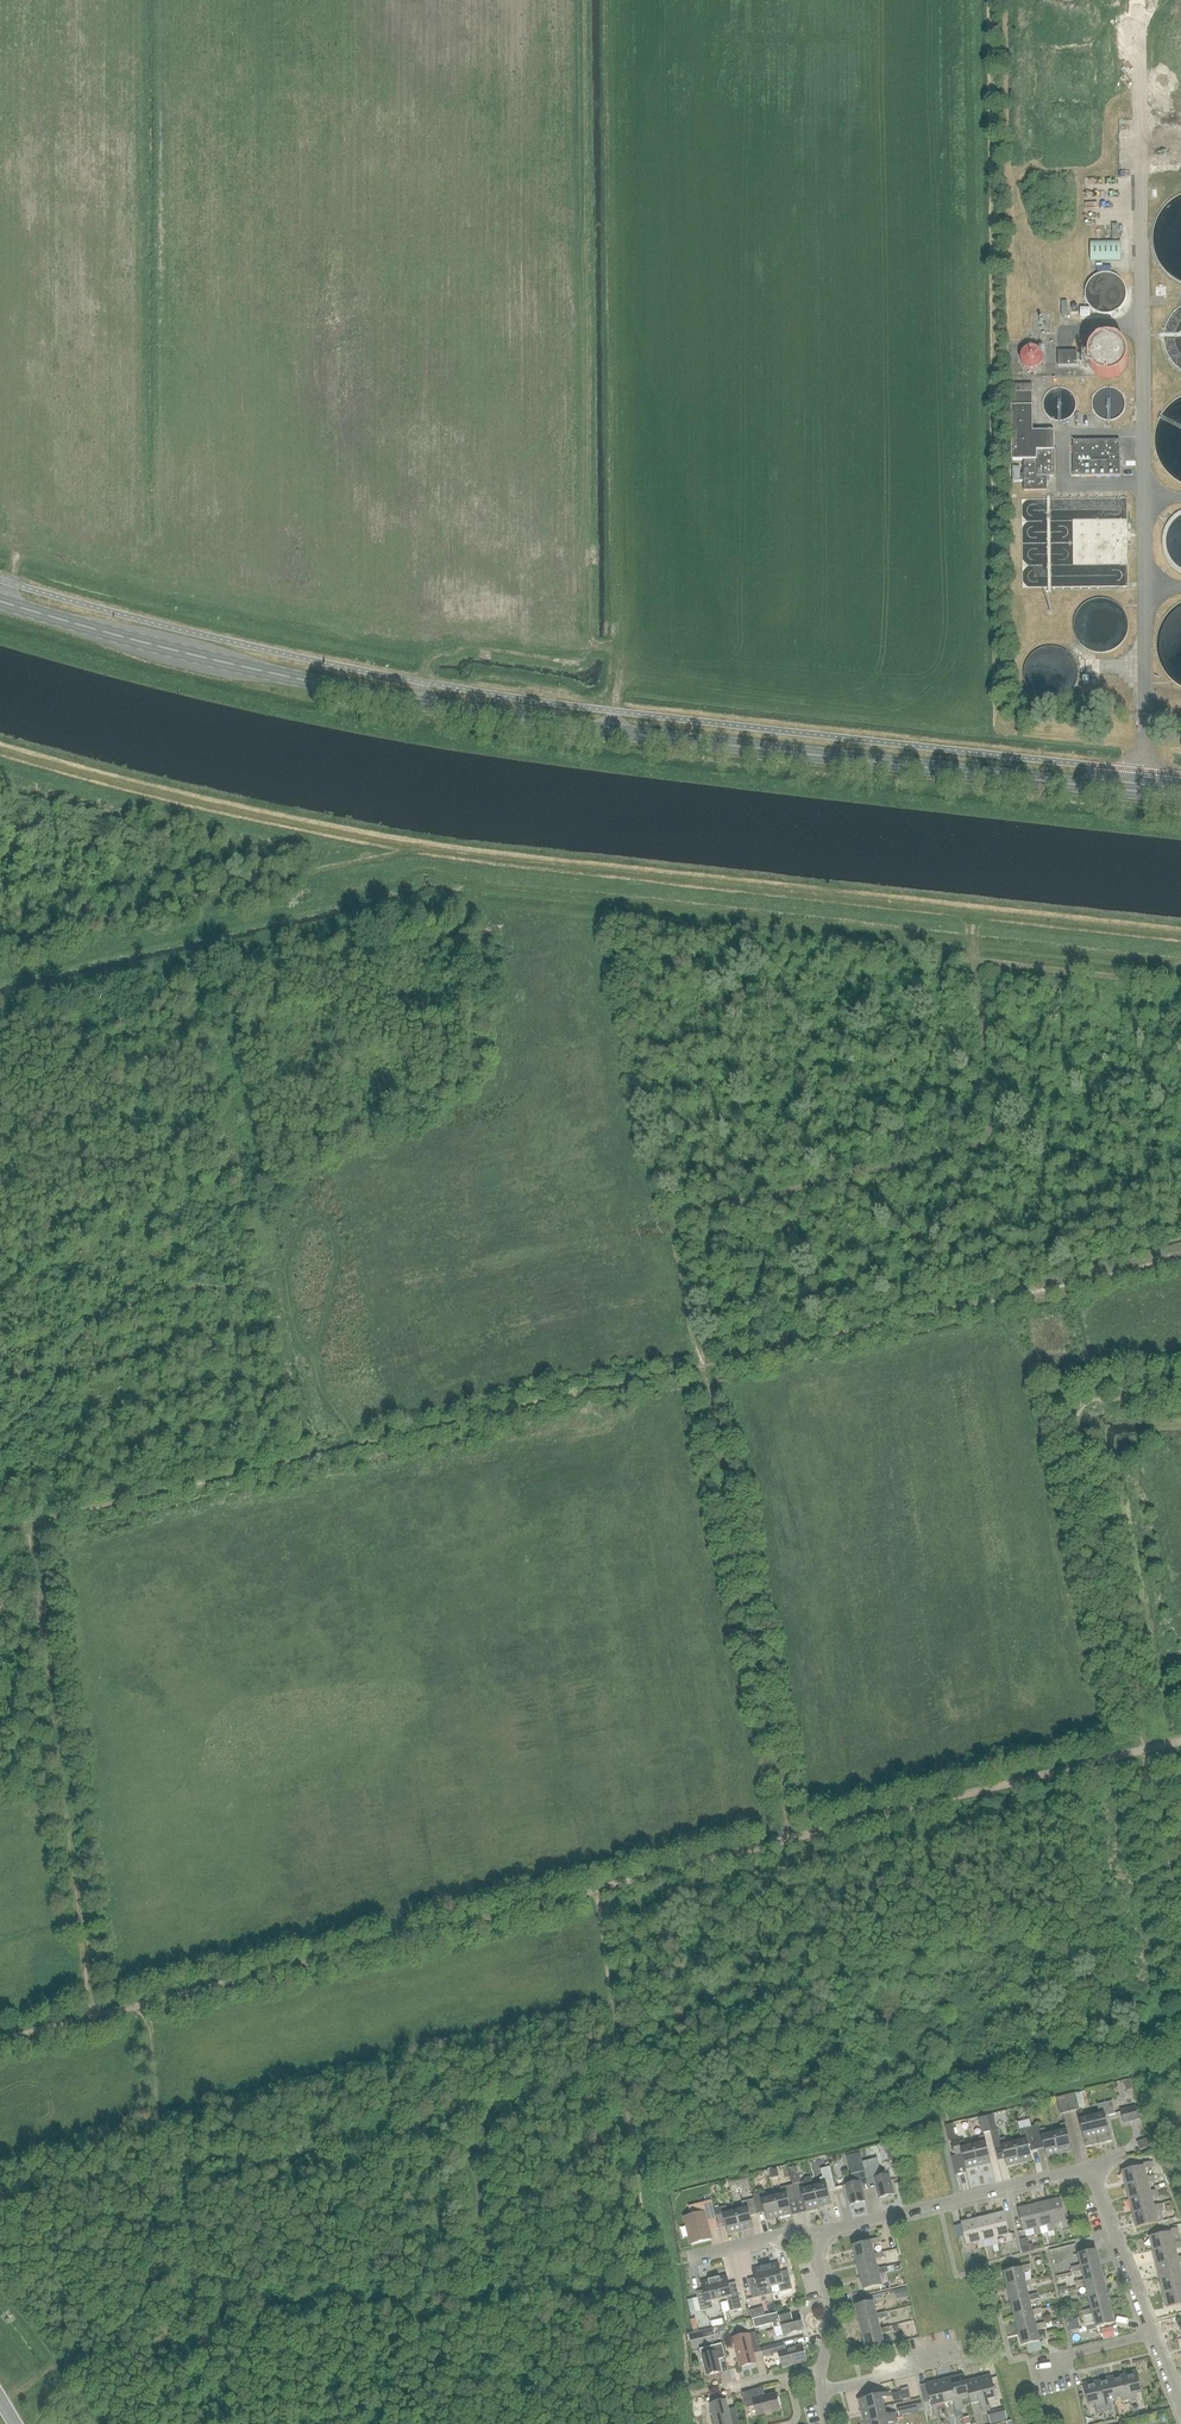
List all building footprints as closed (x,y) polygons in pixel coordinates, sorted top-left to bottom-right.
[(1091,260),(1119,260),(1119,242),(1090,243),(1091,260)] [(1098,276),(1095,278),(1093,280),(1090,283),(1089,286),(1088,289),(1087,293),(1087,296),(1088,300),(1089,303),(1091,306),(1093,309),(1096,311),(1099,313),(1102,314),(1106,314),(1109,314),(1113,314),(1116,312),(1119,311),(1122,308),(1124,306),(1126,303),(1127,299),(1127,296),(1127,292),(1127,289),(1125,285),(1124,282),(1121,280),(1118,277),(1115,276),(1112,275),(1109,274),(1105,274),(1102,275),(1098,276)] [(1108,338),(1105,338),(1101,340),(1098,342),(1096,344),(1093,347),(1092,350),(1091,354),(1090,357),(1090,361),(1091,365),(1092,368),(1094,371),(1097,374),(1099,376),(1103,378),(1106,379),(1110,380),(1113,379),(1116,378),(1119,376),(1122,373),(1124,371),(1126,367),(1127,364),(1128,360),(1128,357),(1127,353),(1126,350),(1124,347),(1121,344),(1119,342),(1115,340),(1112,339),(1108,338)] [(1046,364),(1047,359),(1046,356),(1045,354),(1044,351),(1042,350),(1040,348),(1038,347),(1035,346),(1032,346),(1030,346),(1026,347),(1022,351),(1021,352),(1020,355),(1019,358),(1019,361),(1020,365),(1022,368),(1023,369),(1025,371),(1028,373),(1032,373),(1034,373),(1037,373),(1039,372),(1043,369),(1044,367),(1046,364)] [(1058,352),(1058,366),(1078,366),(1078,352),(1058,352)] [(1015,394),(1032,394),(1032,386),(1015,386),(1015,394)] [(1015,394),(1011,394),(1011,407),(1032,407),(1032,394),(1015,394)] [(1032,433),(1032,407),(1011,407),(1012,462),(1023,462),(1023,492),(1047,492),(1047,478),(1054,478),(1054,433),(1032,433)] [(1119,477),(1120,442),(1073,443),(1073,477),(1119,477)] [(1085,584),(1131,584),(1132,498),(1124,497),(1124,511),(1127,511),(1127,516),(1121,516),(1121,519),(1075,518),(1075,564),(1081,564),(1081,574),(1085,574),(1085,584)] [(1080,2110),(1076,2094),(1066,2096),(1070,2112),(1080,2110)] [(1066,2096),(1057,2099),(1061,2114),(1070,2112),(1066,2096)] [(1113,2102),(1110,2102),(1098,2105),(1100,2115),(1092,2117),(1099,2145),(1112,2141),(1106,2117),(1116,2114),(1113,2102)] [(1124,2124),(1139,2120),(1139,2119),(1136,2107),(1136,2106),(1121,2110),(1124,2124)] [(1140,2106),(1136,2107),(1139,2119),(1145,2118),(1140,2106)] [(1099,2145),(1092,2117),(1085,2119),(1083,2112),(1078,2113),(1086,2148),(1099,2145)] [(994,2114),(987,2116),(990,2131),(997,2129),(996,2124),(994,2114)] [(990,2131),(987,2116),(979,2117),(982,2133),(990,2131)] [(1054,2134),(1059,2154),(1072,2151),(1066,2124),(1060,2125),(1062,2132),(1054,2134)] [(953,2125),(948,2126),(946,2126),(949,2142),(951,2141),(955,2157),(962,2156),(965,2170),(978,2167),(974,2146),(961,2149),(959,2139),(956,2140),(953,2125)] [(1059,2154),(1054,2134),(1047,2136),(1045,2129),(1040,2130),(1039,2126),(1032,2127),(1038,2150),(1044,2148),(1046,2157),(1059,2154)] [(1030,2152),(1038,2150),(1032,2127),(1020,2130),(1022,2142),(1015,2143),(1020,2164),(1032,2161),(1030,2152)] [(1020,2164),(1015,2143),(1007,2145),(1006,2140),(1000,2141),(998,2132),(991,2133),(997,2158),(1004,2157),(1007,2167),(1020,2164)] [(974,2146),(978,2167),(991,2164),(985,2136),(980,2137),(982,2144),(974,2146)] [(853,2183),(846,2185),(851,2205),(865,2202),(862,2187),(860,2182),(867,2180),(874,2178),(876,2183),(879,2198),(894,2195),(889,2174),(882,2176),(877,2158),(849,2166),(853,2183)] [(1144,2165),(1122,2171),(1126,2184),(1148,2179),(1147,2177),(1145,2170),(1152,2168),(1150,2162),(1143,2164),(1144,2165)] [(822,2186),(814,2187),(819,2208),(832,2205),(829,2192),(836,2190),(830,2167),(821,2169),(823,2178),(820,2179),(822,2186)] [(1148,2179),(1126,2184),(1129,2199),(1151,2193),(1151,2192),(1149,2184),(1155,2182),(1154,2176),(1147,2177),(1148,2179)] [(803,2183),(793,2185),(796,2200),(803,2199),(806,2211),(819,2208),(814,2187),(811,2177),(805,2178),(802,2181),(803,2183)] [(789,2202),(796,2200),(793,2185),(780,2188),(782,2195),(774,2197),(779,2218),(792,2214),(789,2202)] [(1151,2193),(1129,2199),(1133,2213),(1155,2208),(1154,2206),(1152,2198),(1159,2196),(1157,2190),(1151,2192),(1151,2193)] [(779,2218),(774,2197),(767,2199),(765,2192),(753,2195),(758,2215),(765,2213),(767,2221),(779,2218)] [(751,2216),(758,2215),(753,2195),(754,2200),(742,2202),(744,2210),(736,2212),(741,2232),(754,2229),(751,2216)] [(1061,2199),(1047,2202),(1053,2224),(1054,2224),(1062,2222),(1063,2228),(1069,2227),(1068,2220),(1066,2221),(1061,2199)] [(711,2202),(697,2205),(699,2214),(685,2217),(691,2244),(711,2240),(708,2227),(716,2225),(711,2202)] [(1047,2202),(1033,2206),(1038,2228),(1040,2227),(1048,2225),(1050,2232),(1054,2231),(1056,2230),(1054,2224),(1053,2224),(1047,2202)] [(1155,2208),(1133,2213),(1136,2228),(1158,2222),(1156,2212),(1162,2210),(1161,2204),(1154,2206),(1155,2208)] [(736,2212),(729,2213),(727,2206),(714,2209),(718,2224),(725,2223),(728,2235),(741,2232),(736,2212)] [(1033,2206),(1018,2209),(1023,2231),(1033,2229),(1035,2235),(1041,2234),(1040,2227),(1038,2228),(1033,2206)] [(1004,2213),(990,2216),(996,2238),(997,2238),(1005,2236),(1006,2243),(1013,2241),(1011,2234),(1009,2234),(1006,2222),(1004,2213)] [(990,2216),(976,2219),(981,2242),(983,2241),(991,2239),(992,2246),(993,2246),(998,2245),(999,2245),(997,2238),(996,2238),(990,2216)] [(976,2219),(961,2223),(966,2245),(977,2243),(978,2250),(985,2248),(983,2241),(981,2242),(976,2219)] [(1174,2243),(1173,2236),(1180,2234),(1180,2235),(1180,2230),(1178,2231),(1178,2228),(1171,2230),(1171,2231),(1150,2236),(1153,2251),(1175,2245),(1174,2243)] [(870,2242),(853,2246),(857,2261),(874,2256),(874,2255),(872,2246),(881,2243),(880,2238),(870,2241),(870,2242)] [(1024,2239),(1020,2240),(1022,2249),(1026,2248),(1027,2253),(1034,2251),(1033,2244),(1029,2245),(1026,2246),(1024,2239)] [(1153,2251),(1157,2265),(1179,2259),(1178,2258),(1176,2250),(1180,2249),(1180,2242),(1174,2243),(1175,2245),(1153,2251)] [(1082,2270),(1100,2265),(1096,2250),(1087,2253),(1085,2243),(1071,2247),(1073,2256),(1078,2255),(1081,2266),(1071,2268),(1073,2273),(1082,2271),(1082,2270)] [(874,2256),(857,2261),(860,2275),(878,2271),(878,2270),(875,2260),(885,2258),(884,2253),(874,2255),(874,2256)] [(1157,2265),(1160,2279),(1180,2274),(1180,2270),(1180,2264),(1180,2263),(1180,2257),(1178,2258),(1179,2259),(1157,2265)] [(766,2267),(771,2287),(778,2285),(780,2292),(793,2289),(788,2271),(781,2272),(779,2264),(766,2267)] [(1021,2269),(1004,2273),(1008,2287),(1026,2283),(1025,2282),(1023,2272),(1032,2270),(1031,2265),(1021,2267),(1021,2269)] [(1085,2280),(1075,2283),(1076,2288),(1086,2286),(1086,2285),(1104,2280),(1100,2265),(1082,2270),(1082,2271),(1085,2280)] [(763,2289),(771,2287),(766,2267),(753,2270),(755,2278),(748,2280),(753,2299),(765,2296),(763,2289)] [(878,2271),(860,2275),(864,2290),(882,2286),(879,2275),(889,2273),(887,2267),(878,2270),(878,2271)] [(1160,2279),(1163,2293),(1180,2289),(1180,2274),(1160,2279)] [(719,2300),(727,2298),(730,2312),(742,2309),(736,2283),(729,2285),(727,2276),(714,2279),(719,2300)] [(712,2302),(719,2300),(714,2279),(701,2283),(703,2291),(697,2293),(701,2312),(713,2309),(712,2302)] [(1026,2283),(1008,2287),(1011,2302),(1029,2298),(1029,2296),(1027,2287),(1036,2285),(1035,2280),(1035,2279),(1025,2282),(1026,2283)] [(1088,2295),(1078,2297),(1080,2303),(1090,2300),(1089,2299),(1107,2295),(1104,2280),(1086,2285),(1086,2286),(1088,2295)] [(907,2288),(899,2290),(901,2299),(909,2297),(907,2288)] [(1163,2293),(1167,2308),(1180,2305),(1180,2289),(1163,2293)] [(1029,2298),(1011,2302),(1015,2316),(1033,2312),(1032,2311),(1030,2302),(1040,2299),(1038,2294),(1029,2296),(1029,2298)] [(1093,2313),(1111,2309),(1107,2295),(1089,2299),(1090,2300),(1092,2309),(1078,2313),(1079,2318),(1093,2315),(1093,2313)] [(873,2302),(856,2306),(859,2320),(877,2316),(877,2315),(874,2306),(884,2303),(883,2298),(872,2300),(873,2302)] [(1033,2312),(1015,2316),(1018,2331),(1036,2327),(1036,2325),(1034,2316),(1043,2314),(1042,2308),(1032,2311),(1033,2312)] [(756,2309),(749,2311),(751,2319),(758,2317),(756,2309)] [(1096,2324),(1086,2326),(1087,2331),(1097,2329),(1097,2328),(1114,2323),(1111,2309),(1093,2313),(1093,2315),(1096,2324)] [(877,2316),(859,2320),(863,2335),(880,2331),(880,2329),(878,2320),(888,2318),(886,2312),(877,2315),(877,2316)] [(778,2313),(771,2315),(773,2324),(774,2328),(781,2326),(780,2320),(778,2313)] [(757,2318),(759,2327),(773,2324),(771,2315),(757,2318)] [(784,2335),(804,2330),(801,2315),(780,2320),(781,2326),(784,2335)] [(696,2329),(706,2328),(704,2316),(694,2318),(696,2329)] [(724,2319),(711,2321),(712,2327),(726,2324),(725,2318),(724,2319)] [(1077,2320),(1067,2322),(1069,2332),(1079,2329),(1077,2320)] [(1036,2327),(1018,2331),(1022,2346),(1024,2345),(1026,2352),(1039,2348),(1037,2342),(1040,2342),(1037,2331),(1047,2328),(1045,2323),(1036,2325),(1036,2327)] [(880,2331),(863,2335),(867,2350),(884,2346),(882,2335),(891,2332),(890,2327),(880,2329),(880,2331)] [(749,2334),(733,2338),(734,2344),(740,2368),(756,2364),(754,2354),(753,2350),(760,2348),(756,2332),(749,2334)] [(784,2343),(777,2345),(779,2352),(783,2368),(807,2362),(803,2346),(785,2350),(784,2343)] [(718,2360),(726,2358),(722,2344),(700,2349),(707,2376),(722,2372),(718,2360)] [(771,2346),(760,2349),(761,2352),(762,2357),(773,2354),(771,2346)] [(1124,2375),(1130,2400),(1138,2398),(1137,2395),(1142,2394),(1137,2372),(1124,2375)] [(964,2373),(951,2376),(960,2410),(964,2409),(962,2400),(969,2398),(970,2397),(965,2380),(966,2380),(964,2373)] [(991,2374),(978,2377),(986,2411),(991,2410),(988,2400),(997,2398),(991,2374)] [(1131,2405),(1130,2400),(1124,2375),(1111,2379),(1116,2400),(1121,2398),(1123,2406),(1131,2405)] [(951,2376),(939,2380),(945,2404),(953,2402),(955,2411),(960,2410),(951,2376)] [(966,2380),(965,2380),(970,2397),(969,2398),(971,2405),(980,2402),(982,2412),(986,2411),(978,2377),(966,2380)] [(1111,2379),(1098,2382),(1105,2412),(1113,2411),(1110,2401),(1116,2400),(1111,2379)] [(937,2406),(945,2404),(939,2380),(926,2383),(930,2401),(925,2402),(928,2414),(933,2412),(934,2416),(939,2415),(937,2406)] [(1098,2382),(1084,2385),(1089,2406),(1095,2405),(1097,2414),(1105,2412),(1098,2382)] [(757,2416),(780,2410),(776,2394),(766,2397),(763,2388),(743,2393),(746,2409),(755,2406),(757,2416)] [(910,2400),(907,2390),(898,2392),(900,2401),(902,2400),(902,2402),(910,2400)] [(891,2392),(857,2400),(860,2412),(884,2407),(882,2399),(892,2396),(891,2392)] [(710,2404),(715,2423),(740,2423),(736,2408),(729,2410),(726,2400),(710,2404)] [(899,2416),(917,2413),(916,2405),(897,2409),(899,2416)] [(860,2412),(863,2423),(867,2423),(897,2417),(896,2413),(886,2415),(884,2407),(860,2412)]
